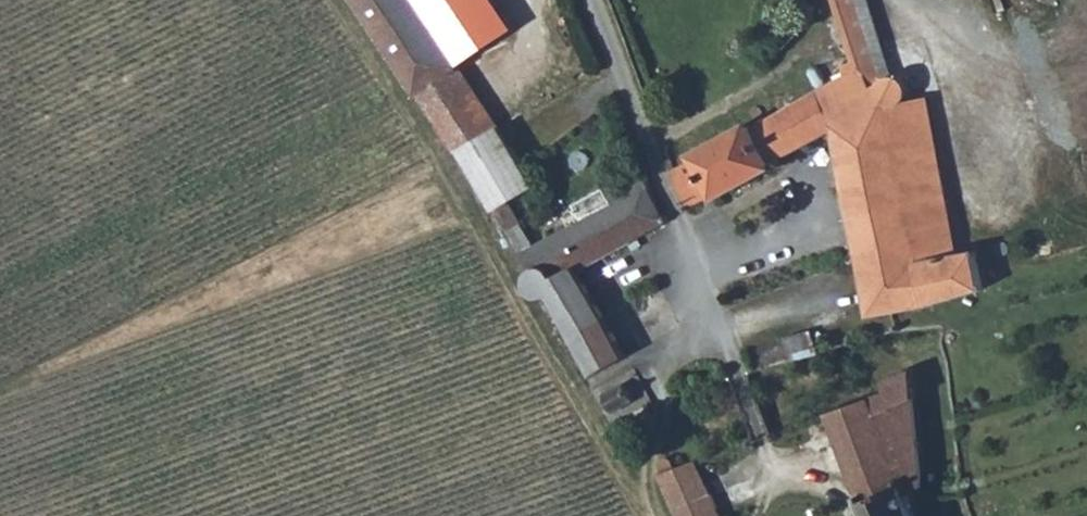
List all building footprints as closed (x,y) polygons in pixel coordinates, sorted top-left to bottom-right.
[(420,0),(360,0),(455,151),(499,126),(426,9),(420,0)] [(864,71),(890,58),(872,0),(840,0),(864,71)] [(840,128),(862,250),(921,238),(918,225),(954,218),(929,96),(925,96),(924,89),(913,89),(913,84),(910,79),(907,76),(902,73),(897,73),(895,73),(890,58),(864,71),(823,92),(840,128)] [(840,128),(823,92),(755,126),(752,122),(693,151),(696,157),(675,167),(693,203),(715,193),(716,195),(786,159),(785,155),(840,128)] [(586,218),(540,242),(525,221),(508,231),(532,267),(533,266),(537,263),(542,263),(547,263),(552,266),(555,270),(557,274),(579,266),(669,219),(645,166),(578,201),(586,218)] [(494,210),(511,200),(495,177),(479,187),(494,210)] [(519,212),(511,200),(494,210),(503,223),(519,212)] [(918,225),(921,238),(862,250),(874,314),(896,308),(987,287),(979,248),(969,250),(960,252),(957,234),(954,218),(918,225)] [(964,231),(957,234),(960,252),(969,250),(964,231)] [(546,293),(551,291),(597,372),(630,354),(579,266),(557,274),(555,270),(552,266),(547,263),(542,263),(537,263),(533,266),(532,267),(531,267),(529,272),(528,278),(529,284),(529,285),(532,290),(536,292),(541,294),(546,293)] [(816,330),(790,337),(795,356),(821,349),(816,330)] [(907,483),(926,481),(916,390),(919,390),(915,365),(884,377),(888,389),(831,409),(869,515),(919,515),(907,483)] [(612,421),(655,398),(638,367),(598,385),(596,387),(612,421)] [(664,472),(685,515),(725,515),(699,456),(679,463),(671,454),(667,453),(666,453),(663,455),(661,459),(661,462),(664,472)]
